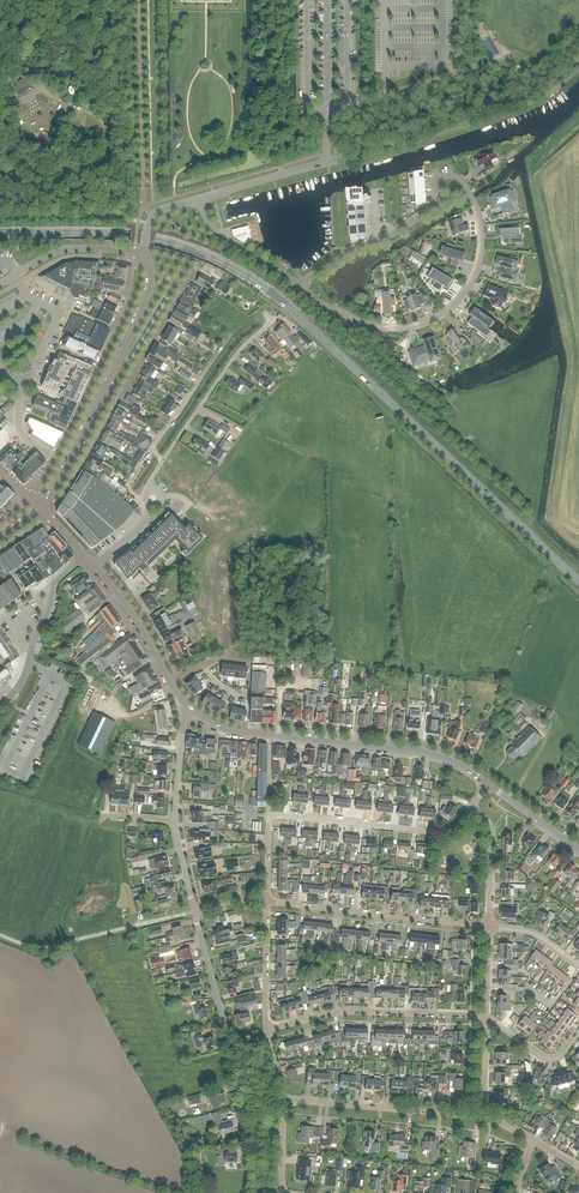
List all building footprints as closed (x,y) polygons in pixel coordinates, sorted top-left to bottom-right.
[(493,57),(499,54),(489,38),(484,41),(493,57)] [(14,87),(18,97),(32,88),(24,81),(23,82),(21,80),(15,84),(16,87),(14,87)] [(474,159),(478,166),(479,168),(484,165),(488,173),(487,171),(494,167),(490,161),(496,158),(493,150),(487,153),(486,152),(479,155),(480,156),(474,159)] [(409,174),(410,182),(424,180),(423,173),(409,174)] [(424,180),(410,182),(410,189),(424,188),(424,180)] [(424,188),(410,189),(411,196),(425,195),(424,188)] [(364,206),(364,202),(371,202),(371,199),(369,199),(369,196),(364,196),(363,190),(357,190),(350,191),(349,195),(350,203),(349,203),(352,239),(367,238),(365,206),(364,206)] [(493,197),(491,198),(494,208),(502,206),(504,213),(513,210),(511,203),(514,202),(513,200),(515,199),(513,191),(510,192),(510,191),(509,191),(508,190),(496,194),(497,195),(493,196),(493,197)] [(425,202),(425,195),(411,196),(411,203),(407,204),(408,206),(412,206),(421,204),(421,203),(425,202)] [(465,226),(464,224),(462,218),(448,222),(453,236),(470,231),(468,225),(465,226)] [(248,226),(231,230),(233,237),(245,244),(252,243),(248,226)] [(500,230),(500,236),(499,236),(499,237),(505,236),(505,238),(504,238),(504,244),(523,243),(522,237),(518,237),(518,236),(520,236),(520,235),(519,229),(500,230)] [(446,246),(444,246),(441,254),(452,257),(450,264),(457,266),(458,259),(464,261),(466,252),(462,251),(463,246),(456,244),(456,245),(447,243),(446,246)] [(498,257),(497,265),(502,266),(501,269),(499,269),(498,276),(505,278),(509,278),(509,279),(515,280),(517,273),(514,272),(515,269),(516,270),(516,268),(517,268),(518,264),(517,264),(518,262),(517,262),(517,259),(510,257),(510,260),(498,257)] [(86,299),(92,288),(106,291),(120,295),(121,290),(123,291),(124,282),(123,281),(112,279),(112,280),(97,277),(97,276),(97,275),(95,275),(97,262),(78,261),(63,264),(48,273),(47,274),(46,275),(46,276),(46,277),(47,279),(47,280),(49,280),(69,291),(70,291),(70,292),(73,297),(75,298),(77,299),(79,296),(86,299)] [(112,275),(112,279),(123,281),(123,278),(125,278),(125,271),(126,266),(113,265),(113,267),(115,267),(115,275),(112,275)] [(439,296),(439,295),(444,287),(448,289),(453,281),(433,269),(428,277),(430,279),(427,284),(427,283),(426,283),(435,296),(436,296),(437,297),(438,296),(439,296)] [(209,289),(214,282),(201,274),(196,281),(209,289)] [(224,284),(219,281),(215,288),(220,291),(224,284)] [(184,295),(193,301),(201,290),(191,283),(184,295)] [(487,288),(485,296),(494,299),(492,305),(494,306),(495,307),(495,308),(496,308),(497,308),(498,308),(499,308),(500,308),(501,308),(503,302),(506,303),(507,303),(507,302),(508,301),(508,300),(509,299),(509,298),(508,297),(510,293),(489,286),(488,288),(487,288)] [(208,298),(212,292),(206,288),(202,294),(208,298)] [(392,306),(391,306),(390,290),(375,291),(376,297),(378,297),(374,311),(380,313),(380,312),(384,311),(384,316),(392,315),(392,309),(393,309),(392,306)] [(98,293),(97,296),(107,301),(107,300),(117,304),(121,297),(111,293),(105,291),(104,295),(107,296),(107,297),(98,293)] [(426,303),(420,294),(420,295),(416,296),(416,294),(407,298),(408,299),(404,301),(404,300),(403,300),(406,311),(411,309),(412,311),(422,308),(421,305),(426,303)] [(179,302),(180,302),(189,308),(190,306),(192,308),(194,306),(191,304),(193,301),(184,295),(183,295),(179,302)] [(94,307),(90,317),(109,326),(115,313),(101,307),(101,306),(103,303),(94,299),(90,306),(94,307)] [(105,304),(103,303),(101,306),(113,311),(117,305),(107,300),(107,301),(105,304)] [(189,308),(180,302),(177,306),(190,314),(194,317),(198,311),(194,308),(193,311),(189,308)] [(190,314),(177,306),(173,314),(186,321),(190,314)] [(491,332),(490,330),(487,329),(489,326),(491,327),(495,322),(479,310),(478,309),(477,310),(478,310),(478,311),(474,309),(470,315),(469,315),(473,317),(468,324),(476,330),(477,330),(487,337),(491,332)] [(65,336),(100,352),(110,332),(109,330),(79,316),(79,317),(72,314),(70,318),(63,335),(65,336)] [(172,315),(169,321),(179,327),(181,324),(183,325),(182,327),(184,328),(187,330),(190,326),(172,315)] [(219,332),(222,327),(216,323),(213,328),(219,332)] [(165,333),(175,338),(178,333),(183,336),(186,333),(172,324),(171,327),(169,326),(165,333)] [(284,324),(279,327),(280,328),(291,341),(294,344),(298,341),(299,339),(296,335),(294,337),(293,335),(284,324)] [(190,326),(187,330),(186,332),(198,339),(201,333),(190,326)] [(280,328),(275,332),(282,340),(283,339),(285,341),(287,344),(290,347),(294,344),(291,341),(280,328)] [(453,329),(447,333),(453,342),(452,343),(452,344),(451,345),(451,347),(451,348),(451,349),(452,350),(452,352),(453,353),(454,354),(458,350),(459,352),(462,357),(468,354),(465,348),(464,346),(469,344),(469,343),(468,343),(468,342),(467,341),(466,340),(465,340),(464,339),(463,338),(462,338),(461,338),(460,338),(459,338),(453,329)] [(482,348),(486,342),(476,334),(477,332),(473,329),(470,334),(472,336),(477,342),(482,348)] [(312,341),(301,331),(298,334),(308,344),(312,341)] [(167,348),(177,354),(179,351),(170,345),(175,338),(165,333),(160,340),(168,345),(167,348)] [(186,333),(183,336),(192,341),(194,338),(186,333)] [(70,350),(80,355),(83,356),(95,362),(100,352),(65,336),(63,341),(61,346),(70,350)] [(477,342),(472,336),(469,339),(473,345),(477,342)] [(267,346),(264,348),(272,357),(282,348),(276,343),(272,338),(271,339),(268,337),(264,340),(267,343),(266,344),(267,346)] [(426,346),(410,352),(414,365),(431,360),(432,362),(437,360),(440,368),(444,366),(441,356),(439,351),(438,351),(433,338),(424,341),(426,346)] [(177,354),(167,348),(165,350),(155,344),(149,354),(163,363),(168,356),(173,359),(172,361),(176,363),(178,360),(180,357),(180,356),(177,354)] [(249,354),(258,363),(264,357),(255,348),(249,354)] [(54,360),(41,387),(64,398),(76,403),(93,368),(83,363),(59,352),(57,358),(58,358),(56,361),(54,360)] [(159,369),(163,363),(149,354),(145,360),(159,369)] [(85,359),(83,363),(93,368),(95,362),(83,356),(82,358),(85,359)] [(190,363),(180,357),(178,360),(188,367),(190,363)] [(277,364),(270,358),(266,361),(273,368),(277,364)] [(269,385),(271,383),(264,376),(265,374),(258,368),(256,370),(250,364),(245,369),(258,381),(258,382),(261,385),(262,385),(266,388),(267,388),(268,388),(269,386),(269,385)] [(150,378),(155,370),(148,365),(142,373),(144,374),(150,378)] [(190,371),(197,375),(201,370),(193,366),(190,371)] [(188,380),(191,375),(181,369),(178,374),(188,380)] [(155,389),(159,384),(150,378),(144,374),(141,379),(150,386),(150,385),(155,388),(155,389)] [(235,381),(236,380),(232,378),(231,380),(229,379),(226,384),(228,385),(227,387),(236,393),(241,384),(252,390),(255,385),(248,381),(242,377),(239,382),(238,381),(237,382),(235,381)] [(146,392),(151,394),(155,388),(150,385),(150,386),(141,379),(137,386),(146,392)] [(180,384),(175,392),(180,396),(185,387),(180,384)] [(146,392),(137,386),(132,393),(137,397),(144,401),(145,399),(143,397),(146,392)] [(132,405),(137,397),(132,393),(130,396),(128,395),(124,401),(130,404),(132,405)] [(61,405),(37,394),(32,406),(32,407),(33,407),(45,412),(49,414),(54,416),(68,422),(72,412),(73,410),(63,405),(61,405)] [(168,397),(164,403),(172,407),(175,401),(168,397)] [(64,398),(61,405),(63,405),(73,410),(74,410),(77,404),(76,403),(64,398)] [(4,406),(8,411),(13,406),(9,401),(4,406)] [(117,409),(127,414),(127,412),(130,414),(136,418),(141,410),(132,405),(130,404),(129,407),(120,402),(117,408),(117,409)] [(161,402),(157,409),(167,415),(171,408),(161,402)] [(133,420),(131,419),(126,416),(127,414),(117,409),(115,413),(124,418),(124,419),(128,421),(129,421),(131,422),(133,420)] [(122,424),(121,425),(129,428),(130,426),(128,425),(129,421),(128,421),(124,419),(124,418),(115,413),(111,419),(122,424)] [(47,418),(52,420),(50,423),(55,425),(54,425),(65,430),(66,425),(68,422),(68,423),(68,422),(54,416),(49,414),(47,418)] [(26,424),(31,431),(30,434),(29,435),(53,450),(54,450),(55,450),(64,432),(29,416),(25,423),(26,424)] [(119,430),(121,425),(122,424),(111,419),(107,428),(114,432),(117,434),(116,435),(123,439),(124,440),(126,441),(129,436),(125,434),(117,430),(117,429),(119,430)] [(214,424),(208,420),(203,428),(215,436),(219,430),(227,434),(230,429),(222,424),(220,427),(215,424),(214,424)] [(277,421),(272,431),(275,433),(274,433),(278,435),(283,424),(277,421)] [(283,424),(278,435),(281,437),(281,436),(284,438),(290,427),(283,424)] [(158,432),(147,427),(146,430),(156,435),(158,432)] [(105,429),(102,435),(118,444),(122,446),(124,442),(121,440),(121,439),(117,437),(116,438),(113,436),(114,434),(105,429)] [(126,441),(145,453),(152,441),(141,434),(137,440),(129,435),(129,436),(126,441)] [(118,444),(102,435),(99,440),(108,445),(108,443),(112,445),(119,450),(122,446),(118,444)] [(204,454),(206,450),(209,446),(204,444),(205,443),(196,438),(192,444),(200,450),(199,451),(204,454)] [(218,447),(224,451),(229,443),(223,439),(218,447)] [(91,454),(98,458),(103,461),(105,457),(103,456),(106,452),(105,451),(107,446),(99,441),(91,454)] [(254,442),(244,446),(246,453),(257,449),(254,442)] [(144,454),(135,448),(132,446),(129,450),(141,458),(144,454)] [(226,453),(217,447),(212,456),(221,462),(226,453)] [(113,448),(110,452),(115,455),(123,460),(121,462),(128,466),(132,459),(113,448)] [(257,449),(246,453),(249,460),(260,456),(257,449)] [(27,454),(23,450),(19,454),(16,456),(10,450),(3,457),(4,457),(0,461),(0,462),(9,471),(10,470),(27,454)] [(139,462),(141,458),(129,450),(126,455),(139,462)] [(16,477),(16,479),(22,485),(25,485),(31,479),(31,478),(34,478),(43,469),(42,468),(46,464),(36,453),(31,458),(27,454),(10,470),(16,477)] [(92,454),(88,461),(101,469),(104,471),(106,467),(102,465),(101,465),(103,461),(92,454)] [(260,456),(249,460),(252,467),(262,462),(260,456)] [(218,463),(210,458),(208,461),(216,466),(218,463)] [(296,458),(289,460),(294,471),(300,468),(296,458)] [(289,460),(283,463),(287,474),(294,471),(289,460)] [(88,461),(85,466),(95,472),(95,471),(97,469),(100,471),(101,469),(88,461)] [(172,461),(165,471),(172,476),(180,463),(178,462),(177,464),(172,461)] [(262,462),(252,467),(254,473),(265,469),(262,462)] [(180,463),(172,476),(178,480),(185,470),(181,467),(182,465),(180,463)] [(283,463),(276,466),(280,476),(287,474),(283,463)] [(96,479),(99,473),(95,471),(95,472),(85,466),(82,470),(93,477),(96,479)] [(276,466),(269,468),(273,479),(280,476),(276,466)] [(82,470),(78,477),(88,486),(126,521),(135,510),(101,482),(96,479),(93,477),(82,470)] [(185,470),(178,480),(184,484),(193,472),(191,471),(189,473),(185,470)] [(193,472),(184,484),(191,489),(197,478),(193,476),(195,473),(193,472)] [(197,478),(191,489),(197,493),(204,483),(199,480),(201,477),(199,476),(197,478)] [(69,491),(115,531),(124,524),(126,521),(88,486),(78,477),(69,491)] [(204,483),(197,493),(203,497),(212,485),(210,483),(208,486),(204,483)] [(12,497),(7,489),(8,489),(7,488),(3,484),(0,487),(0,512),(3,510),(1,507),(3,506),(2,504),(8,501),(7,499),(12,497)] [(212,485),(203,497),(210,502),(217,491),(212,488),(214,486),(212,485)] [(91,549),(115,531),(69,491),(56,512),(91,549)] [(308,508),(299,509),(299,521),(308,520),(308,508)] [(317,508),(308,508),(308,520),(318,520),(317,508)] [(291,509),(283,510),(284,522),(291,521),(291,509)] [(283,510),(275,510),(276,523),(284,522),(283,510)] [(264,511),(257,511),(257,523),(265,523),(264,511)] [(272,511),(264,511),(265,523),(265,524),(273,523),(272,511)] [(240,512),(231,513),(231,525),(240,524),(240,512)] [(249,512),(240,512),(240,524),(249,524),(249,512)] [(116,563),(114,565),(121,572),(122,572),(127,579),(139,568),(142,571),(139,574),(144,578),(150,572),(146,568),(175,540),(184,550),(181,552),(185,557),(190,552),(189,551),(205,536),(192,523),(185,530),(168,513),(121,558),(116,562),(116,563)] [(46,550),(51,547),(45,539),(49,537),(43,528),(42,528),(35,533),(46,550)] [(49,537),(45,539),(54,550),(53,550),(57,554),(56,555),(64,564),(73,556),(73,553),(54,532),(49,537)] [(35,533),(28,538),(52,575),(63,565),(57,558),(52,552),(49,555),(46,550),(35,533)] [(28,538),(20,543),(32,560),(31,560),(44,580),(52,575),(28,538)] [(20,543),(13,548),(38,584),(44,580),(31,560),(32,560),(20,543)] [(356,545),(344,546),(345,553),(357,552),(356,545)] [(2,578),(12,571),(17,578),(21,583),(19,584),(25,593),(38,584),(13,548),(2,555),(3,558),(0,560),(0,575),(2,578)] [(204,564),(214,563),(214,555),(203,556),(204,564)] [(204,572),(215,571),(214,563),(204,564),(204,572)] [(357,567),(346,568),(346,575),(358,574),(357,567)] [(205,580),(215,579),(215,571),(204,572),(205,580)] [(88,591),(93,587),(84,574),(69,585),(67,582),(63,585),(65,588),(69,585),(74,592),(76,590),(81,596),(88,591)] [(0,587),(11,602),(22,595),(15,585),(16,584),(11,577),(4,582),(5,583),(0,587)] [(153,594),(151,595),(150,595),(142,600),(150,612),(158,607),(153,598),(167,589),(161,581),(154,586),(157,592),(153,594)] [(358,581),(346,582),(347,591),(359,590),(358,581)] [(95,586),(93,587),(88,591),(75,600),(80,606),(83,604),(87,609),(86,610),(90,614),(100,606),(106,601),(95,586)] [(6,606),(11,602),(0,587),(0,597),(6,606)] [(207,600),(216,600),(216,589),(206,590),(207,600)] [(359,590),(347,591),(348,600),(359,599),(359,590)] [(195,607),(189,597),(183,600),(189,610),(195,607)] [(207,611),(217,611),(216,600),(207,600),(207,611)] [(100,624),(92,631),(100,638),(104,635),(110,629),(121,621),(116,613),(110,605),(100,613),(94,616),(100,624)] [(360,606),(348,607),(348,616),(360,615),(360,606)] [(167,615),(165,612),(163,609),(152,616),(154,619),(152,620),(155,625),(167,619),(167,618),(166,615),(167,615)] [(66,634),(85,620),(78,610),(58,624),(66,634)] [(360,615),(348,616),(349,625),(361,624),(360,615)] [(171,618),(170,616),(167,618),(167,619),(155,625),(157,629),(158,631),(159,632),(166,628),(167,629),(175,625),(171,618)] [(208,629),(218,629),(217,618),(208,618),(208,629)] [(202,639),(195,622),(185,627),(193,644),(202,639)] [(11,677),(10,676),(13,674),(11,672),(16,669),(15,668),(17,666),(16,665),(18,664),(15,659),(19,657),(16,652),(0,628),(0,685),(11,677)] [(112,635),(116,632),(112,628),(110,629),(104,635),(113,646),(116,644),(113,640),(115,638),(112,635)] [(173,641),(183,636),(182,634),(183,633),(181,628),(169,634),(169,633),(161,636),(164,643),(171,640),(172,641),(173,641)] [(209,640),(219,639),(218,629),(208,629),(209,640)] [(370,631),(358,631),(359,640),(371,640),(370,631)] [(113,646),(104,635),(100,638),(91,646),(74,662),(87,668),(91,665),(98,673),(101,671),(104,669),(104,670),(119,658),(119,657),(127,668),(125,670),(128,674),(136,669),(142,664),(149,659),(146,655),(144,656),(128,634),(113,646)] [(169,652),(184,646),(182,641),(185,640),(183,636),(173,641),(173,642),(172,642),(172,643),(166,646),(169,652)] [(371,640),(359,640),(359,649),(371,649),(371,640)] [(184,646),(169,652),(173,661),(188,655),(184,646)] [(311,664),(303,663),(301,676),(309,677),(311,664)] [(133,695),(158,682),(149,665),(133,677),(137,684),(127,689),(133,695)] [(109,680),(116,673),(110,667),(101,676),(109,680)] [(263,699),(265,699),(265,693),(266,670),(252,669),(251,693),(251,698),(263,699)] [(185,684),(189,689),(199,682),(195,676),(185,684)] [(158,682),(133,695),(134,697),(138,696),(142,703),(136,706),(138,709),(154,701),(150,694),(162,689),(158,682)] [(199,682),(189,689),(194,695),(198,692),(199,691),(203,688),(199,683),(200,682),(199,682)] [(90,685),(77,711),(90,717),(103,691),(90,685)] [(315,692),(305,691),(303,703),(306,703),(313,704),(315,692)] [(387,692),(380,692),(380,694),(379,694),(378,702),(386,703),(387,692)] [(208,707),(214,697),(208,693),(205,698),(204,699),(202,703),(208,707)] [(208,707),(213,711),(220,700),(219,701),(214,698),(215,697),(214,697),(208,707)] [(263,703),(263,699),(251,698),(250,723),(262,724),(262,723),(262,712),(262,711),(263,703)] [(220,700),(213,711),(219,715),(222,710),(222,711),(223,710),(226,704),(220,700)] [(523,705),(517,701),(512,709),(518,713),(523,705)] [(297,706),(294,705),(293,719),(294,720),(294,721),(296,721),(297,720),(300,720),(300,710),(301,710),(302,702),(298,702),(297,706)] [(316,721),(319,722),(319,723),(320,723),(320,724),(323,724),(324,723),(325,714),(326,714),(326,709),(321,709),(322,703),(317,702),(316,713),(316,721)] [(293,719),(294,705),(294,704),(290,704),(290,703),(284,703),(283,719),(288,719),(289,720),(291,720),(292,719),(293,719)] [(313,704),(306,703),(305,706),(303,720),(307,721),(308,722),(310,722),(311,721),(312,721),(313,707),(313,704)] [(338,706),(331,705),(329,723),(336,724),(338,706)] [(344,725),(345,725),(346,715),(340,714),(340,712),(342,713),(343,706),(338,705),(338,706),(336,724),(339,724),(340,725),(343,726),(344,725)] [(375,709),(375,712),(377,713),(377,715),(376,719),(375,719),(375,722),(376,722),(375,728),(377,728),(377,729),(379,729),(380,728),(384,729),(384,724),(385,720),(386,710),(386,706),(378,705),(377,707),(377,709),(375,709)] [(359,727),(367,728),(369,707),(365,706),(365,715),(360,715),(359,727)] [(157,720),(166,719),(165,710),(160,710),(159,707),(153,708),(154,713),(156,713),(157,720)] [(237,720),(239,709),(232,708),(231,713),(231,712),(231,714),(230,718),(237,720)] [(246,711),(239,709),(237,720),(244,722),(245,717),(245,716),(246,711)] [(394,718),(395,718),(393,730),(402,731),(403,719),(404,719),(404,713),(400,712),(400,711),(400,710),(397,709),(396,710),(396,711),(395,711),(394,718)] [(419,730),(420,720),(419,720),(420,710),(410,710),(409,718),(408,729),(419,730)] [(428,717),(426,733),(428,733),(428,734),(430,734),(431,734),(433,734),(435,710),(432,710),(431,718),(428,717)] [(435,710),(433,734),(435,734),(436,735),(438,735),(438,734),(440,734),(441,721),(437,720),(438,711),(435,710)] [(100,755),(115,723),(94,712),(78,745),(100,755)] [(276,712),(262,712),(262,723),(263,723),(264,724),(266,724),(267,723),(269,723),(269,724),(276,724),(276,712)] [(521,712),(512,722),(516,725),(517,725),(523,730),(528,725),(523,720),(526,718),(521,712)] [(166,719),(157,720),(159,730),(156,730),(157,734),(163,733),(162,730),(168,729),(166,719)] [(448,727),(450,728),(448,737),(448,738),(449,739),(451,739),(452,739),(455,740),(457,735),(458,736),(459,730),(461,722),(456,721),(456,722),(450,721),(448,727)] [(485,734),(488,725),(483,723),(480,732),(485,734)] [(524,757),(542,738),(529,726),(511,745),(512,746),(506,752),(507,753),(507,754),(509,756),(510,755),(515,760),(520,754),(524,757)] [(169,739),(157,738),(157,736),(142,734),(142,741),(153,742),(153,744),(169,746),(169,739)] [(187,735),(186,746),(194,747),(193,755),(200,756),(202,737),(192,735),(189,734),(188,735),(187,735)] [(475,748),(479,738),(472,735),(470,734),(468,734),(465,744),(470,746),(471,747),(473,748),(475,748)] [(201,744),(200,754),(207,755),(210,753),(215,754),(216,740),(215,740),(215,739),(212,739),(211,740),(206,739),(206,744),(201,744)] [(220,741),(219,752),(230,753),(230,742),(220,741)] [(237,761),(238,743),(231,742),(231,753),(230,766),(237,766),(237,761)] [(249,760),(250,744),(238,743),(237,761),(237,766),(240,766),(240,760),(249,761),(249,760)] [(268,745),(259,744),(258,767),(257,802),(265,802),(267,749),(268,745)] [(274,746),(273,757),(285,758),(286,747),(274,746)] [(296,748),(290,748),(290,752),(288,752),(286,765),(292,766),(292,763),(295,764),(295,762),(298,762),(299,755),(296,754),(296,748)] [(315,750),(306,749),(305,756),(304,756),(303,765),(313,766),(315,750)] [(319,750),(318,763),(317,762),(316,767),(321,767),(322,763),(326,764),(327,751),(319,750)] [(153,752),(153,756),(152,761),(154,761),(159,762),(160,759),(167,759),(168,753),(158,752),(153,752)] [(339,773),(339,764),(336,764),(337,753),(331,752),(331,756),(329,756),(328,765),(333,765),(332,772),(339,773)] [(350,754),(341,753),(339,774),(343,774),(343,770),(343,765),(349,765),(350,754)] [(356,755),(355,766),(364,766),(363,770),(369,771),(370,763),(369,763),(370,756),(356,755)] [(379,771),(380,759),(379,758),(379,757),(376,757),(375,758),(373,758),(372,764),(371,764),(371,770),(373,770),(379,771)] [(380,768),(380,771),(383,771),(384,769),(389,769),(390,759),(382,758),(380,768)] [(157,765),(153,765),(154,761),(147,760),(146,764),(150,765),(149,771),(153,771),(153,770),(157,770),(157,775),(166,776),(166,775),(167,774),(168,772),(167,772),(167,766),(157,765)] [(209,762),(208,769),(216,770),(216,763),(209,762)] [(279,769),(279,763),(272,762),(272,769),(273,770),(273,774),(281,774),(281,770),(279,769)] [(401,782),(401,778),(402,778),(403,766),(401,766),(402,764),(396,763),(395,770),(394,770),(393,777),(396,778),(396,782),(401,782)] [(414,767),(413,778),(413,780),(420,781),(420,779),(423,779),(424,771),(422,771),(423,766),(417,765),(417,768),(414,767)] [(566,778),(561,785),(565,788),(570,781),(569,780),(571,778),(569,776),(566,778)] [(166,781),(158,781),(155,780),(154,790),(158,790),(165,791),(166,781)] [(355,781),(346,780),(346,788),(354,789),(355,781)] [(207,791),(207,784),(201,784),(200,788),(194,787),(193,797),(200,797),(201,791),(207,791)] [(376,792),(376,785),(368,784),(367,791),(376,792)] [(555,791),(557,788),(551,784),(549,787),(548,787),(543,795),(544,797),(545,798),(546,797),(550,800),(556,792),(555,791)] [(405,795),(406,788),(406,787),(398,786),(397,796),(405,797),(405,795)] [(119,805),(120,787),(116,787),(116,792),(115,794),(110,794),(110,799),(111,799),(111,804),(119,805)] [(125,788),(120,787),(119,805),(128,805),(128,801),(130,801),(130,792),(125,791),(125,788)] [(300,803),(302,787),(298,787),(297,794),(293,794),(292,802),(300,803)] [(302,787),(300,803),(307,803),(308,796),(304,795),(305,787),(302,787)] [(318,797),(314,796),(313,804),(321,805),(322,797),(323,790),(319,789),(318,797)] [(322,797),(321,805),(329,806),(329,798),(325,798),(326,790),(323,790),(322,797)] [(363,810),(365,790),(363,790),(362,797),(361,797),(361,801),(356,801),(355,809),(363,810)] [(365,790),(363,810),(371,811),(371,803),(367,802),(367,798),(366,798),(367,790),(365,790)] [(342,807),(343,799),(344,792),(340,792),(339,799),(335,799),(334,807),(342,807)] [(346,800),(347,792),(344,792),(343,799),(342,807),(349,808),(350,800),(346,800)] [(385,812),(387,792),(384,792),(383,800),(382,804),(378,803),(377,811),(385,812)] [(387,792),(385,812),(392,813),(393,805),(388,805),(389,800),(388,800),(389,793),(387,792)] [(564,793),(563,795),(556,804),(563,809),(571,798),(564,793)] [(406,815),(408,795),(406,795),(405,802),(404,802),(403,806),(399,806),(398,814),(406,815)] [(408,795),(406,815),(414,816),(414,808),(410,807),(411,802),(409,802),(410,795),(408,795)] [(244,796),(236,796),(235,805),(244,805),(244,796)] [(164,808),(165,798),(158,798),(158,797),(153,797),(152,803),(157,804),(157,807),(164,808)] [(431,805),(432,797),(430,797),(429,805),(428,809),(427,817),(435,818),(436,810),(431,810),(432,805),(431,805)] [(572,805),(566,812),(570,814),(570,815),(572,816),(573,817),(577,812),(578,812),(578,811),(578,810),(578,809),(578,808),(578,807),(578,805),(578,800),(575,798),(571,804),(572,805)] [(427,817),(428,809),(429,805),(427,805),(426,805),(425,809),(421,808),(420,816),(427,817)] [(453,814),(457,809),(450,805),(447,809),(445,807),(441,811),(451,818),(451,817),(452,817),(454,815),(453,814)] [(260,826),(264,826),(264,821),(255,821),(255,829),(260,829),(260,826)] [(288,837),(289,829),(282,828),(281,836),(285,836),(284,844),(287,844),(288,840),(288,837)] [(137,837),(137,829),(129,829),(129,837),(137,837)] [(192,832),(192,834),(192,839),(201,839),(204,839),(204,836),(210,836),(210,830),(200,829),(200,832),(192,832)] [(289,829),(288,837),(288,840),(287,844),(291,844),(292,837),(296,838),(297,830),(289,829)] [(309,839),(310,831),(303,830),(302,838),(306,839),(305,846),(309,847),(310,839),(309,839)] [(310,839),(309,847),(312,847),(312,843),(316,843),(318,832),(310,831),(309,839),(310,839)] [(151,844),(157,843),(164,842),(163,833),(156,834),(156,833),(148,832),(148,838),(151,838),(151,844)] [(329,851),(330,841),(331,834),(324,833),(323,841),(327,841),(326,851),(329,851)] [(504,838),(503,838),(502,853),(507,853),(507,844),(511,845),(512,834),(511,834),(510,833),(508,833),(508,834),(504,834),(504,838)] [(330,841),(329,851),(333,852),(334,845),(333,845),(334,842),(338,842),(339,835),(331,834),(330,841)] [(350,851),(352,836),(345,835),(344,843),(348,843),(347,851),(350,851)] [(533,844),(536,840),(534,839),(535,838),(533,837),(532,837),(531,836),(530,837),(528,835),(523,842),(525,844),(522,847),(526,849),(528,846),(530,847),(531,846),(532,846),(533,844)] [(350,857),(353,858),(355,844),(359,845),(360,837),(352,836),(350,851),(350,855),(350,856),(350,857)] [(367,846),(363,845),(361,862),(367,862),(367,859),(369,848),(371,848),(371,852),(377,853),(378,848),(376,848),(377,840),(368,839),(367,846)] [(393,844),(394,842),(384,841),(383,848),(388,848),(387,852),(391,853),(392,854),(395,854),(395,853),(396,844),(393,844)] [(412,863),(413,855),(414,849),(410,848),(410,844),(400,843),(399,849),(406,850),(406,854),(409,854),(408,863),(412,863)] [(425,854),(426,844),(418,843),(417,853),(425,854)] [(539,856),(542,859),(543,859),(550,850),(549,849),(549,848),(548,848),(547,847),(546,847),(545,846),(544,848),(541,846),(538,849),(537,849),(531,857),(529,855),(525,861),(531,865),(536,858),(537,858),(539,856)] [(211,856),(210,848),(207,848),(204,849),(204,848),(195,850),(194,851),(194,853),(195,853),(196,859),(198,859),(198,858),(205,857),(208,856),(211,856)] [(558,863),(561,858),(560,858),(561,857),(558,855),(557,855),(554,853),(550,859),(549,859),(543,867),(547,870),(550,865),(555,868),(558,864),(558,863)] [(503,854),(503,858),(502,862),(510,863),(510,859),(510,854),(503,854)] [(165,866),(169,865),(167,856),(163,857),(162,856),(154,858),(154,859),(149,860),(151,869),(156,868),(156,869),(165,867),(165,866)] [(226,867),(238,866),(238,858),(225,859),(226,867)] [(309,868),(310,860),(302,859),(301,867),(309,868)] [(279,868),(287,868),(289,868),(289,870),(297,870),(297,867),(297,864),(289,864),(289,865),(287,865),(287,861),(279,860),(279,868)] [(216,863),(199,866),(198,867),(198,869),(199,869),(200,875),(204,874),(204,875),(210,875),(210,876),(218,875),(216,863)] [(571,885),(577,877),(577,876),(578,873),(578,871),(575,868),(571,864),(567,869),(566,869),(564,873),(570,877),(567,882),(567,883),(565,886),(570,889),(572,886),(571,885)] [(514,881),(514,876),(515,867),(513,866),(508,866),(507,870),(510,870),(510,872),(503,871),(502,880),(514,881)] [(147,873),(146,868),(139,869),(133,870),(135,876),(147,873)] [(151,885),(158,883),(157,879),(171,876),(170,869),(160,871),(161,874),(153,876),(149,878),(150,881),(146,882),(147,886),(151,885)] [(560,872),(556,869),(552,875),(555,878),(560,872)] [(341,876),(341,873),(337,872),(337,876),(336,883),(329,882),(329,889),(332,889),(332,893),(332,894),(336,894),(339,894),(340,886),(341,876)] [(317,894),(319,875),(315,875),(314,881),(311,880),(309,893),(317,894)] [(319,875),(317,894),(320,894),(320,895),(323,895),(324,895),(324,891),(327,891),(328,884),(324,884),(324,887),(321,887),(322,882),(321,882),(322,875),(319,875)] [(347,895),(349,876),(344,875),(343,887),(340,886),(339,894),(347,895)] [(212,881),(202,883),(203,887),(203,888),(203,890),(204,890),(204,891),(204,890),(205,892),(212,891),(211,889),(213,888),(216,887),(216,885),(220,884),(220,885),(232,883),(231,876),(218,879),(219,880),(212,882),(212,881)] [(287,880),(287,876),(279,876),(279,883),(290,884),(294,884),(298,884),(298,881),(291,880),(287,880)] [(349,876),(347,895),(350,895),(350,896),(353,896),(353,895),(354,896),(355,888),(350,888),(352,876),(349,876)] [(309,893),(311,880),(311,877),(307,877),(307,880),(303,880),(302,892),(303,892),(303,893),(306,894),(306,893),(309,893)] [(478,894),(478,884),(474,884),(474,879),(468,879),(468,889),(470,889),(470,894),(478,894)] [(555,879),(548,889),(554,893),(561,883),(555,879)] [(577,881),(569,893),(574,896),(577,893),(575,892),(578,886),(578,881),(578,882),(577,881)] [(166,895),(175,893),(174,886),(170,887),(169,886),(165,887),(164,885),(159,886),(158,883),(151,885),(152,890),(158,888),(159,892),(166,891),(166,895)] [(290,892),(290,884),(279,883),(278,891),(286,891),(286,892),(290,892)] [(369,898),(370,885),(367,885),(363,884),(362,889),(362,897),(369,898)] [(509,884),(509,887),(509,888),(502,888),(501,898),(509,898),(514,898),(514,888),(525,889),(525,885),(509,884)] [(376,899),(378,886),(370,885),(369,898),(376,899)] [(378,886),(376,899),(383,900),(384,895),(387,895),(388,887),(378,886)] [(398,901),(399,891),(399,888),(392,887),(390,900),(398,901)] [(405,902),(407,889),(403,888),(403,891),(399,891),(398,901),(405,902)] [(407,889),(405,902),(412,903),(413,898),(416,899),(417,890),(410,889),(407,889)] [(175,893),(166,895),(167,899),(157,901),(158,907),(169,905),(168,902),(173,901),(173,900),(177,899),(175,893)] [(428,896),(428,894),(424,893),(424,896),(420,895),(420,898),(419,906),(426,907),(428,896)] [(434,907),(435,895),(432,894),(431,897),(428,896),(426,907),(434,907)] [(441,908),(442,895),(435,895),(434,907),(441,908)] [(442,895),(441,908),(448,909),(449,896),(442,895)] [(141,899),(134,901),(137,913),(138,912),(142,911),(143,911),(141,899)] [(470,899),(467,899),(459,899),(459,906),(470,906),(470,912),(477,912),(478,903),(470,903),(470,899)] [(517,912),(518,906),(510,906),(510,909),(501,909),(501,917),(507,917),(507,919),(516,919),(516,918),(517,918),(517,912)] [(553,921),(556,914),(549,911),(548,915),(540,911),(538,916),(537,916),(535,921),(545,926),(549,919),(553,921)] [(288,928),(291,928),(291,925),(295,925),(295,922),(288,922),(288,919),(286,919),(278,919),(278,926),(288,926),(288,928)] [(560,937),(567,927),(561,922),(562,921),(559,919),(555,924),(558,927),(554,932),(560,937)] [(310,930),(311,923),(308,922),(305,921),(305,922),(304,922),(303,929),(306,930),(305,935),(306,935),(305,938),(309,939),(310,935),(310,930)] [(318,931),(319,923),(315,922),(315,923),(311,923),(310,930),(310,935),(309,939),(313,939),(313,935),(314,931),(318,931)] [(320,940),(324,940),(326,924),(322,924),(322,923),(319,923),(318,931),(321,931),(320,940)] [(224,933),(229,932),(233,931),(231,924),(223,926),(223,924),(218,926),(218,929),(213,930),(215,935),(224,933)] [(326,924),(324,940),(323,943),(327,943),(328,937),(329,938),(330,932),(332,933),(331,941),(336,942),(336,940),(337,933),(332,932),(333,925),(332,925),(332,924),(329,924),(329,925),(326,924)] [(163,933),(161,926),(151,929),(153,935),(163,933)] [(167,937),(183,933),(181,926),(173,928),(173,931),(166,933),(167,937)] [(567,927),(560,937),(566,941),(570,935),(573,937),(577,931),(574,929),(573,931),(567,927)] [(343,949),(346,949),(349,931),(345,930),(345,929),(342,929),(342,930),(341,930),(341,933),(337,933),(336,940),(336,942),(339,942),(339,937),(344,938),(343,949)] [(352,939),(355,939),(356,931),(353,930),(353,931),(349,931),(346,949),(350,950),(350,943),(351,943),(352,939)] [(362,948),(363,932),(359,932),(359,931),(356,931),(355,939),(358,939),(357,944),(358,944),(357,951),(361,952),(362,948)] [(224,933),(215,935),(214,935),(215,940),(216,940),(217,944),(231,941),(229,932),(224,933)] [(363,932),(362,948),(365,949),(365,945),(366,945),(366,940),(370,941),(370,933),(370,932),(367,932),(367,933),(363,932)] [(183,933),(167,937),(165,938),(166,942),(172,941),(172,940),(175,939),(176,942),(185,940),(183,933)] [(385,951),(387,935),(384,935),(384,933),(380,933),(380,934),(379,934),(379,941),(382,942),(381,950),(385,951)] [(416,951),(418,935),(415,934),(411,933),(411,934),(410,941),(414,942),(413,946),(413,947),(412,950),(416,951)] [(246,938),(245,934),(236,936),(238,943),(251,940),(250,937),(246,938)] [(424,943),(425,935),(422,934),(422,935),(418,935),(416,951),(416,954),(420,954),(420,951),(420,947),(421,943),(424,943)] [(389,945),(393,946),(394,936),(387,935),(385,951),(389,951),(389,945)] [(394,936),(393,946),(392,951),(396,952),(397,943),(400,944),(401,936),(401,935),(398,935),(397,936),(394,936)] [(431,952),(433,936),(429,936),(429,935),(425,935),(424,943),(427,943),(427,949),(427,952),(427,956),(430,956),(431,952)] [(433,936),(431,952),(434,953),(435,944),(439,945),(440,937),(439,937),(439,936),(436,936),(436,937),(433,936)] [(465,950),(465,940),(459,940),(459,939),(452,939),(451,945),(455,945),(456,945),(456,949),(465,950)] [(500,952),(512,952),(517,952),(523,952),(523,944),(517,944),(517,949),(512,949),(512,944),(508,944),(507,944),(500,944),(500,952)] [(295,954),(295,950),(289,949),(289,950),(286,950),(286,946),(278,946),(277,954),(286,954),(289,954),(295,954)] [(173,953),(171,948),(162,950),(164,956),(173,953)] [(176,954),(178,961),(184,959),(185,960),(192,958),(190,948),(182,950),(177,951),(176,954)] [(535,964),(542,954),(536,950),(525,965),(527,967),(530,963),(529,963),(531,961),(535,964)] [(234,960),(238,959),(237,952),(232,953),(227,954),(227,955),(220,957),(221,958),(220,959),(221,961),(222,963),(226,962),(226,963),(234,961),(234,960)] [(512,959),(512,952),(500,952),(500,959),(505,959),(504,965),(519,965),(519,960),(512,959)] [(535,972),(537,974),(548,959),(542,954),(535,964),(539,967),(538,969),(537,968),(535,972)] [(166,966),(163,956),(151,960),(153,969),(166,966)] [(542,970),(546,973),(552,965),(554,963),(548,959),(537,974),(539,976),(542,972),(541,971),(542,970)] [(448,964),(450,964),(450,966),(453,966),(453,968),(454,968),(454,973),(454,974),(455,974),(456,975),(458,975),(464,975),(465,966),(458,966),(459,960),(451,960),(448,960),(448,964)] [(286,966),(286,962),(277,962),(277,970),(286,970),(289,970),(295,970),(295,966),(289,966),(286,966)] [(183,971),(195,968),(195,967),(195,966),(195,964),(194,964),(193,963),(182,965),(182,967),(177,969),(177,972),(183,971)] [(176,971),(175,965),(166,967),(167,973),(176,971)] [(519,971),(519,965),(504,965),(504,970),(499,970),(499,977),(511,978),(511,970),(519,971)] [(547,976),(551,979),(558,969),(552,965),(546,973),(541,980),(543,982),(546,978),(545,978),(547,976)] [(235,969),(234,966),(223,969),(224,973),(225,977),(225,976),(226,978),(238,975),(237,969),(235,969)] [(183,971),(177,972),(176,973),(177,978),(186,975),(186,977),(196,974),(195,968),(183,971)] [(550,987),(553,989),(564,974),(558,969),(551,979),(555,982),(553,984),(550,987)] [(564,974),(553,989),(555,991),(557,987),(557,986),(558,985),(562,988),(570,978),(564,974)] [(499,977),(499,985),(504,985),(504,990),(510,991),(517,991),(518,985),(511,985),(511,978),(499,977)] [(199,978),(189,981),(184,982),(186,991),(196,989),(196,988),(201,986),(200,982),(200,979),(199,980),(199,978)] [(239,986),(237,978),(232,979),(232,981),(227,982),(229,987),(228,987),(229,990),(228,991),(229,994),(236,992),(235,987),(239,986)] [(383,998),(390,998),(390,987),(391,979),(387,979),(387,985),(387,987),(383,987),(383,989),(383,998)] [(368,982),(368,984),(361,984),(361,997),(368,997),(368,993),(372,993),(372,982),(368,982)] [(378,998),(383,998),(383,989),(383,987),(383,985),(380,985),(380,987),(376,987),(376,982),(372,982),(372,993),(376,993),(375,998),(378,998)] [(346,996),(346,988),(347,988),(347,986),(347,983),(339,983),(339,986),(334,986),(335,994),(339,994),(339,996),(346,996)] [(464,993),(464,987),(457,987),(457,984),(450,984),(450,993),(457,993),(457,1002),(464,1002),(464,993)] [(405,994),(408,995),(409,988),(408,986),(405,986),(405,985),(398,985),(397,998),(404,999),(405,994)] [(321,989),(324,1002),(331,1000),(330,995),(334,994),(333,986),(328,987),(321,989)] [(419,1002),(420,989),(420,988),(416,988),(409,988),(408,995),(408,997),(412,997),(411,1001),(419,1002)] [(437,998),(439,989),(430,988),(430,989),(427,989),(426,1002),(433,1002),(434,998),(437,998)] [(317,1004),(324,1002),(321,989),(318,990),(318,992),(315,993),(315,995),(317,1004)] [(499,996),(498,1003),(510,1004),(510,991),(504,990),(503,996),(499,996)] [(317,1004),(315,995),(315,993),(314,991),(311,992),(311,994),(307,995),(306,991),(303,992),(305,1002),(309,1001),(310,1006),(317,1004)] [(302,1003),(305,1002),(303,992),(299,993),(299,995),(296,996),(297,998),(293,999),(294,1001),(296,1009),(303,1007),(302,1003)] [(255,994),(234,999),(236,1008),(257,1003),(255,994)] [(296,1009),(294,1001),(293,999),(293,997),(289,997),(286,998),(287,1003),(289,1011),(296,1009)] [(289,1011),(287,1003),(286,998),(277,1001),(278,1005),(280,1004),(282,1013),(289,1011)] [(205,1008),(202,1009),(200,1002),(194,1004),(197,1015),(200,1014),(201,1019),(208,1017),(205,1008)] [(558,1011),(573,1022),(578,1016),(568,1009),(565,1013),(563,1012),(564,1011),(560,1009),(558,1011)] [(524,1030),(535,1015),(538,1012),(535,1010),(530,1017),(531,1017),(529,1019),(525,1016),(518,1026),(524,1030)] [(559,1021),(569,1028),(573,1022),(558,1011),(557,1013),(560,1016),(561,1015),(562,1016),(559,1021)] [(244,1023),(249,1021),(247,1013),(242,1014),(241,1013),(236,1015),(237,1016),(235,1016),(236,1021),(236,1022),(236,1024),(237,1024),(237,1025),(244,1023)] [(510,1020),(515,1023),(519,1018),(514,1014),(510,1020)] [(535,1015),(524,1030),(530,1035),(537,1025),(533,1022),(534,1020),(535,1020),(537,1017),(535,1015)] [(565,1033),(569,1028),(559,1021),(556,1024),(555,1023),(551,1020),(550,1022),(565,1033)] [(551,1032),(558,1038),(561,1039),(565,1033),(550,1022),(548,1025),(552,1027),(554,1028),(551,1032)] [(260,1038),(257,1025),(252,1027),(255,1039),(260,1038)] [(352,1038),(353,1029),(345,1029),(345,1032),(340,1033),(340,1035),(342,1042),(345,1042),(349,1042),(352,1042),(352,1038)] [(334,1030),(327,1032),(330,1042),(331,1044),(334,1043),(337,1042),(342,1042),(340,1035),(340,1033),(335,1034),(334,1030)] [(382,1043),(383,1030),(376,1030),(375,1034),(371,1034),(371,1045),(382,1046),(382,1043)] [(554,1043),(558,1038),(551,1032),(549,1030),(546,1034),(544,1033),(541,1030),(539,1032),(554,1043)] [(408,1044),(408,1036),(404,1035),(404,1031),(397,1031),(397,1039),(397,1044),(408,1044)] [(419,1044),(420,1031),(412,1031),(412,1036),(408,1036),(408,1044),(412,1044),(419,1044)] [(331,1044),(330,1042),(327,1032),(320,1034),(322,1042),(326,1041),(327,1045),(331,1044)] [(427,1032),(427,1042),(427,1045),(430,1045),(438,1045),(438,1037),(434,1037),(434,1032),(427,1032)] [(455,1032),(449,1032),(443,1032),(443,1040),(449,1040),(449,1039),(455,1039),(455,1042),(463,1043),(463,1032),(455,1032)] [(554,1043),(539,1032),(537,1035),(541,1037),(541,1036),(543,1038),(540,1042),(550,1049),(554,1043)] [(201,1034),(195,1036),(198,1047),(202,1046),(202,1045),(207,1043),(208,1047),(215,1045),(213,1037),(206,1039),(202,1040),(201,1034)] [(322,1042),(320,1034),(313,1036),(314,1040),(310,1041),(311,1048),(312,1049),(316,1048),(316,1047),(320,1046),(320,1047),(324,1046),(322,1042)] [(298,1039),(300,1048),(301,1052),(303,1060),(307,1059),(304,1051),(305,1051),(303,1047),(307,1046),(308,1048),(311,1048),(310,1041),(306,1042),(305,1038),(298,1039)] [(293,1050),(294,1052),(294,1054),(298,1053),(296,1049),(300,1048),(298,1039),(291,1041),(293,1050)] [(291,1055),(290,1053),(294,1052),(293,1050),(291,1041),(284,1043),(282,1042),(279,1046),(286,1050),(287,1056),(291,1055)] [(451,1063),(454,1063),(463,1064),(463,1054),(459,1054),(459,1051),(451,1051),(451,1063)] [(509,1058),(509,1053),(497,1052),(496,1064),(506,1064),(506,1058),(509,1058)] [(296,1069),(302,1067),(301,1063),(291,1066),(292,1070),(287,1071),(289,1078),(290,1083),(299,1081),(296,1069)] [(320,1085),(321,1074),(316,1073),(316,1069),(314,1069),(314,1067),(308,1066),(307,1080),(311,1081),(311,1085),(316,1086),(316,1084),(320,1085)] [(544,1085),(546,1078),(543,1077),(545,1070),(537,1067),(533,1078),(539,1080),(538,1083),(544,1085)] [(569,1075),(569,1073),(567,1071),(565,1072),(564,1068),(560,1069),(565,1088),(570,1086),(569,1083),(571,1083),(571,1082),(576,1079),(573,1073),(569,1075)] [(348,1076),(347,1087),(355,1088),(355,1081),(360,1081),(360,1073),(357,1073),(357,1070),(354,1069),(354,1073),(353,1073),(353,1076),(348,1076)] [(510,1077),(511,1069),(503,1069),(503,1073),(496,1073),(496,1083),(505,1084),(505,1077),(510,1077)] [(555,1078),(551,1078),(551,1085),(557,1085),(557,1086),(559,1086),(559,1089),(565,1088),(560,1069),(557,1070),(558,1073),(555,1074),(555,1077),(555,1078)] [(326,1074),(321,1074),(320,1085),(323,1085),(323,1086),(329,1087),(329,1081),(328,1081),(328,1078),(332,1079),(333,1071),(326,1070),(326,1074)] [(347,1087),(348,1076),(343,1076),(343,1072),(337,1071),(336,1079),(340,1080),(339,1087),(347,1087)] [(374,1080),(374,1090),(381,1091),(381,1086),(386,1086),(386,1084),(387,1076),(387,1073),(385,1072),(385,1078),(380,1078),(380,1077),(375,1076),(374,1080)] [(458,1074),(449,1074),(449,1081),(450,1081),(450,1090),(450,1091),(451,1092),(452,1092),(453,1092),(454,1091),(454,1090),(462,1090),(462,1079),(458,1079),(458,1074)] [(424,1081),(423,1095),(428,1095),(428,1092),(432,1093),(432,1086),(437,1086),(438,1076),(431,1075),(430,1079),(427,1079),(427,1081),(424,1081)] [(447,1075),(439,1075),(439,1084),(447,1084),(447,1075)] [(362,1076),(361,1084),(366,1084),(366,1089),(374,1090),(374,1080),(369,1079),(369,1076),(366,1076),(363,1076),(362,1076)] [(394,1081),(394,1077),(387,1076),(386,1084),(391,1085),(390,1092),(398,1092),(399,1081),(394,1081)] [(411,1087),(412,1078),(412,1076),(407,1076),(407,1078),(404,1078),(404,1082),(399,1081),(398,1092),(406,1093),(406,1086),(411,1087)] [(423,1095),(424,1081),(424,1079),(412,1078),(411,1087),(411,1089),(416,1089),(415,1094),(423,1095)] [(508,1096),(508,1088),(501,1088),(501,1092),(495,1092),(495,1102),(504,1103),(504,1096),(508,1096)] [(226,1102),(223,1093),(217,1095),(216,1094),(211,1095),(211,1098),(210,1098),(213,1108),(220,1106),(219,1104),(226,1102)] [(202,1102),(200,1094),(188,1097),(190,1105),(202,1102)] [(219,1112),(211,1114),(212,1118),(214,1118),(217,1129),(219,1128),(221,1135),(222,1136),(226,1135),(225,1134),(234,1131),(232,1126),(234,1126),(233,1119),(222,1122),(220,1116),(219,1112)] [(544,1126),(548,1119),(542,1115),(540,1119),(535,1116),(529,1126),(537,1131),(541,1124),(544,1126)] [(204,1116),(190,1119),(191,1122),(195,1122),(196,1124),(206,1121),(204,1116)] [(548,1119),(544,1126),(547,1127),(543,1134),(551,1139),(557,1128),(552,1125),(554,1122),(548,1119)] [(312,1138),(313,1127),(302,1126),(301,1133),(298,1133),(297,1142),(309,1143),(309,1138),(312,1138)] [(337,1144),(338,1129),(328,1128),(327,1139),(322,1139),(322,1146),(330,1147),(330,1143),(337,1144)] [(364,1131),(363,1147),(371,1147),(371,1152),(379,1153),(380,1144),(374,1143),(375,1133),(367,1132),(364,1131)] [(559,1143),(564,1135),(560,1133),(555,1141),(559,1143)] [(410,1150),(411,1142),(404,1141),(404,1135),(398,1135),(398,1136),(389,1135),(388,1146),(401,1147),(400,1149),(410,1150)] [(438,1159),(439,1149),(434,1149),(435,1138),(426,1137),(426,1142),(423,1142),(422,1149),(431,1150),(431,1158),(438,1159)] [(576,1141),(574,1146),(572,1144),(569,1149),(572,1150),(573,1148),(578,1151),(578,1143),(576,1141)] [(458,1156),(474,1158),(476,1144),(464,1142),(463,1149),(459,1148),(458,1156)] [(230,1153),(230,1149),(219,1148),(219,1156),(217,1156),(217,1165),(225,1165),(225,1163),(236,1163),(236,1161),(237,1153),(230,1153)] [(491,1162),(490,1163),(499,1164),(500,1157),(501,1154),(492,1153),(493,1152),(484,1151),(483,1157),(483,1161),(491,1162)] [(310,1156),(309,1161),(299,1159),(298,1166),(297,1166),(296,1174),(297,1174),(296,1179),(308,1181),(309,1174),(310,1174),(310,1171),(314,1171),(316,1157),(310,1156)] [(343,1160),(336,1160),(335,1170),(342,1171),(343,1160)] [(546,1183),(548,1182),(553,1178),(555,1181),(562,1177),(554,1166),(551,1168),(548,1164),(545,1167),(542,1166),(537,1169),(541,1175),(542,1174),(544,1176),(543,1177),(546,1183)] [(357,1166),(356,1166),(355,1172),(347,1171),(346,1179),(349,1179),(348,1187),(359,1188),(360,1177),(364,1178),(365,1167),(363,1167),(357,1166)] [(402,1187),(406,1187),(408,1169),(404,1168),(402,1175),(398,1175),(398,1176),(394,1176),(391,1178),(391,1181),(392,1181),(391,1192),(396,1192),(401,1192),(402,1187)] [(385,1171),(383,1171),(377,1170),(377,1177),(371,1177),(370,1190),(379,1191),(380,1180),(384,1180),(385,1171)] [(335,1186),(336,1173),(322,1172),(322,1175),(321,1184),(323,1184),(323,1185),(333,1186),(335,1186)] [(450,1187),(451,1179),(442,1178),(441,1185),(436,1184),(435,1192),(445,1192),(445,1187),(450,1187)] [(414,1182),(413,1192),(423,1192),(423,1187),(429,1188),(430,1179),(424,1179),(424,1180),(415,1179),(414,1182)] [(473,1180),(469,1180),(469,1181),(459,1180),(457,1192),(468,1192),(468,1189),(473,1189),(473,1180)]
